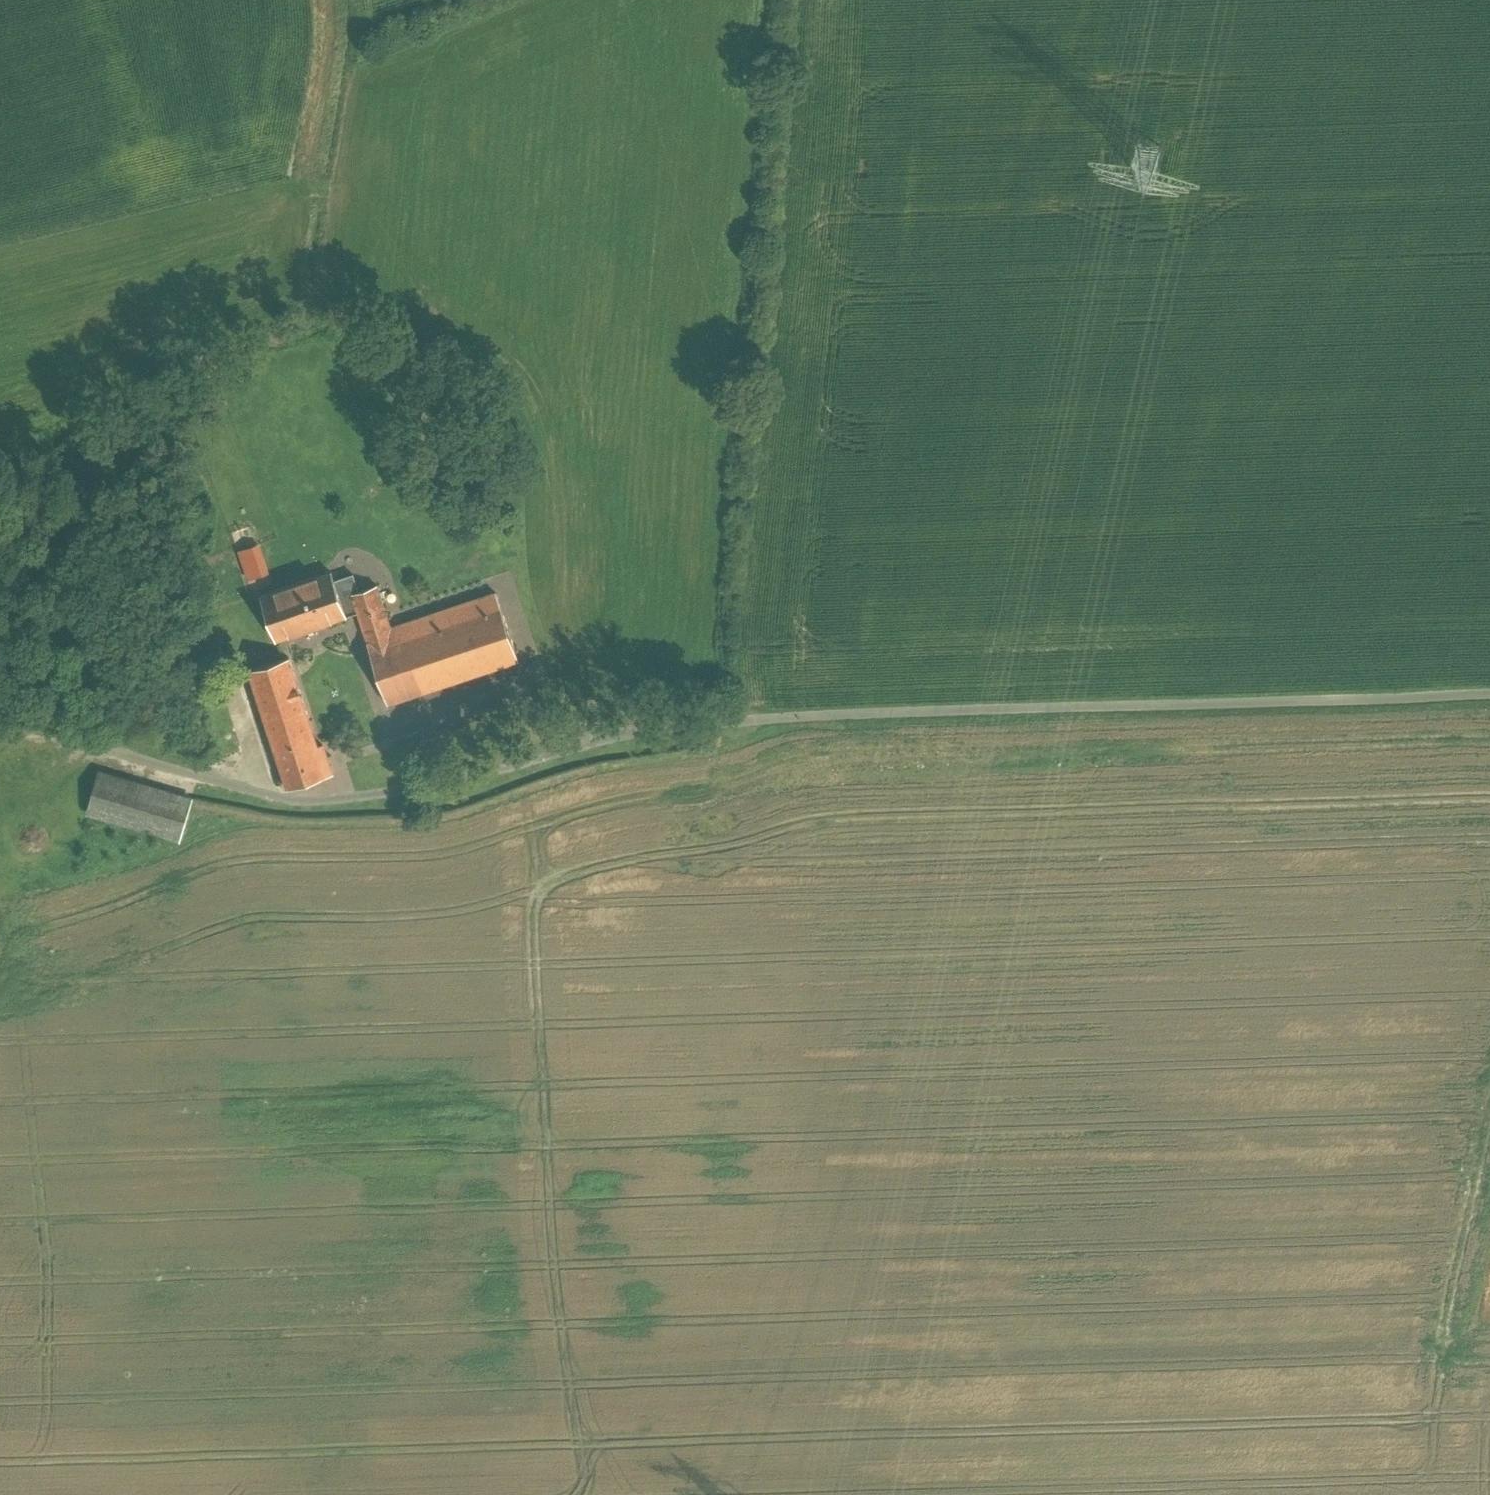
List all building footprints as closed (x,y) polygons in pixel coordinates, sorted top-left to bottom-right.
[(255,579),(276,571),(265,543),(244,551),(255,579)] [(315,574),(244,598),(260,645),(331,622),(315,574)] [(374,585),(345,595),(380,703),(509,661),(486,592),(387,624),(374,585)] [(306,748),(278,657),(239,669),(275,786),(323,771),(315,745),(306,748)] [(178,796),(88,775),(77,821),(167,843),(178,796)]
